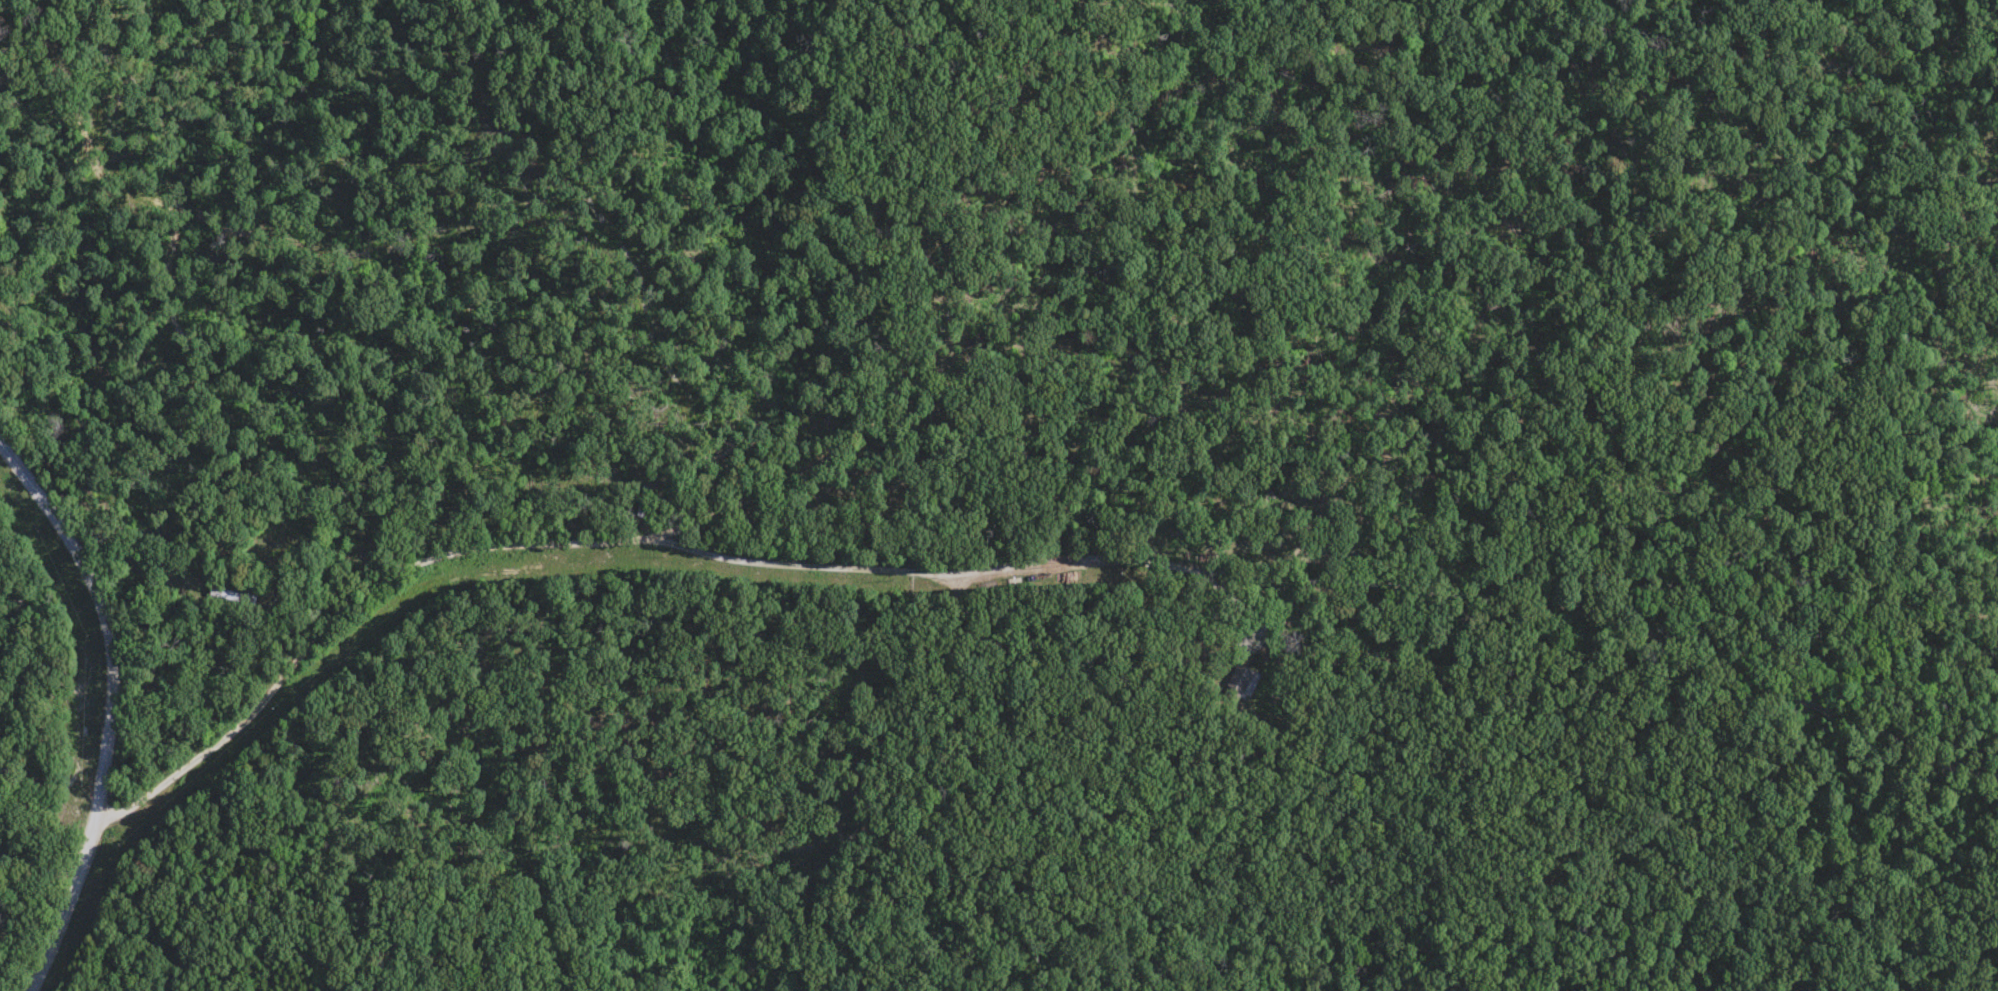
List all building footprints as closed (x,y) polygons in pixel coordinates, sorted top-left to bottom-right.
[(254,605),(255,595),(210,588),(208,599),(254,605)]
